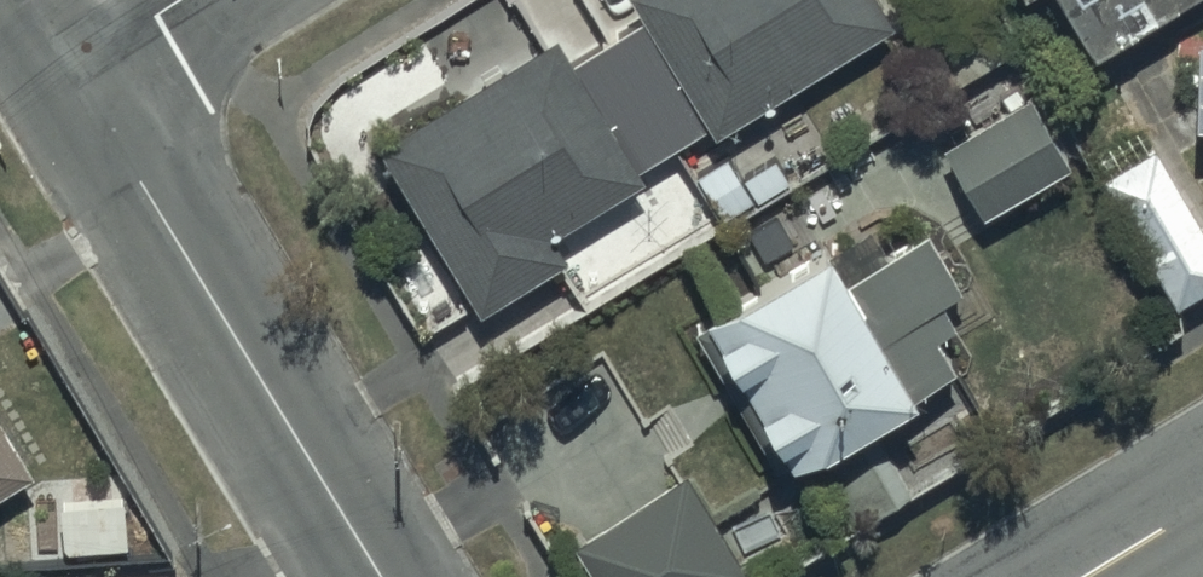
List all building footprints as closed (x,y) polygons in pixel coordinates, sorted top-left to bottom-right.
[(383,118),(488,291),(510,277),(539,324),(611,280),(578,224),(571,229),(563,216),(655,160),(650,153),(712,115),(718,125),(902,14),(893,0),(650,0),(571,48),(551,15),(383,118)] [(1093,45),(1172,0),(1067,0),(1093,45)] [(1033,76),(941,131),(982,201),(1074,146),(1033,76)] [(1108,159),(1187,286),(1202,276),(1202,200),(1158,128),(1108,159)] [(958,350),(940,319),(959,307),(944,282),(963,270),(931,216),(864,256),(840,216),(688,315),(777,458),(958,350)] [(37,457),(5,401),(0,404),(0,479),(37,457)] [(579,526),(610,576),(723,576),(750,561),(689,460),(579,526)]
